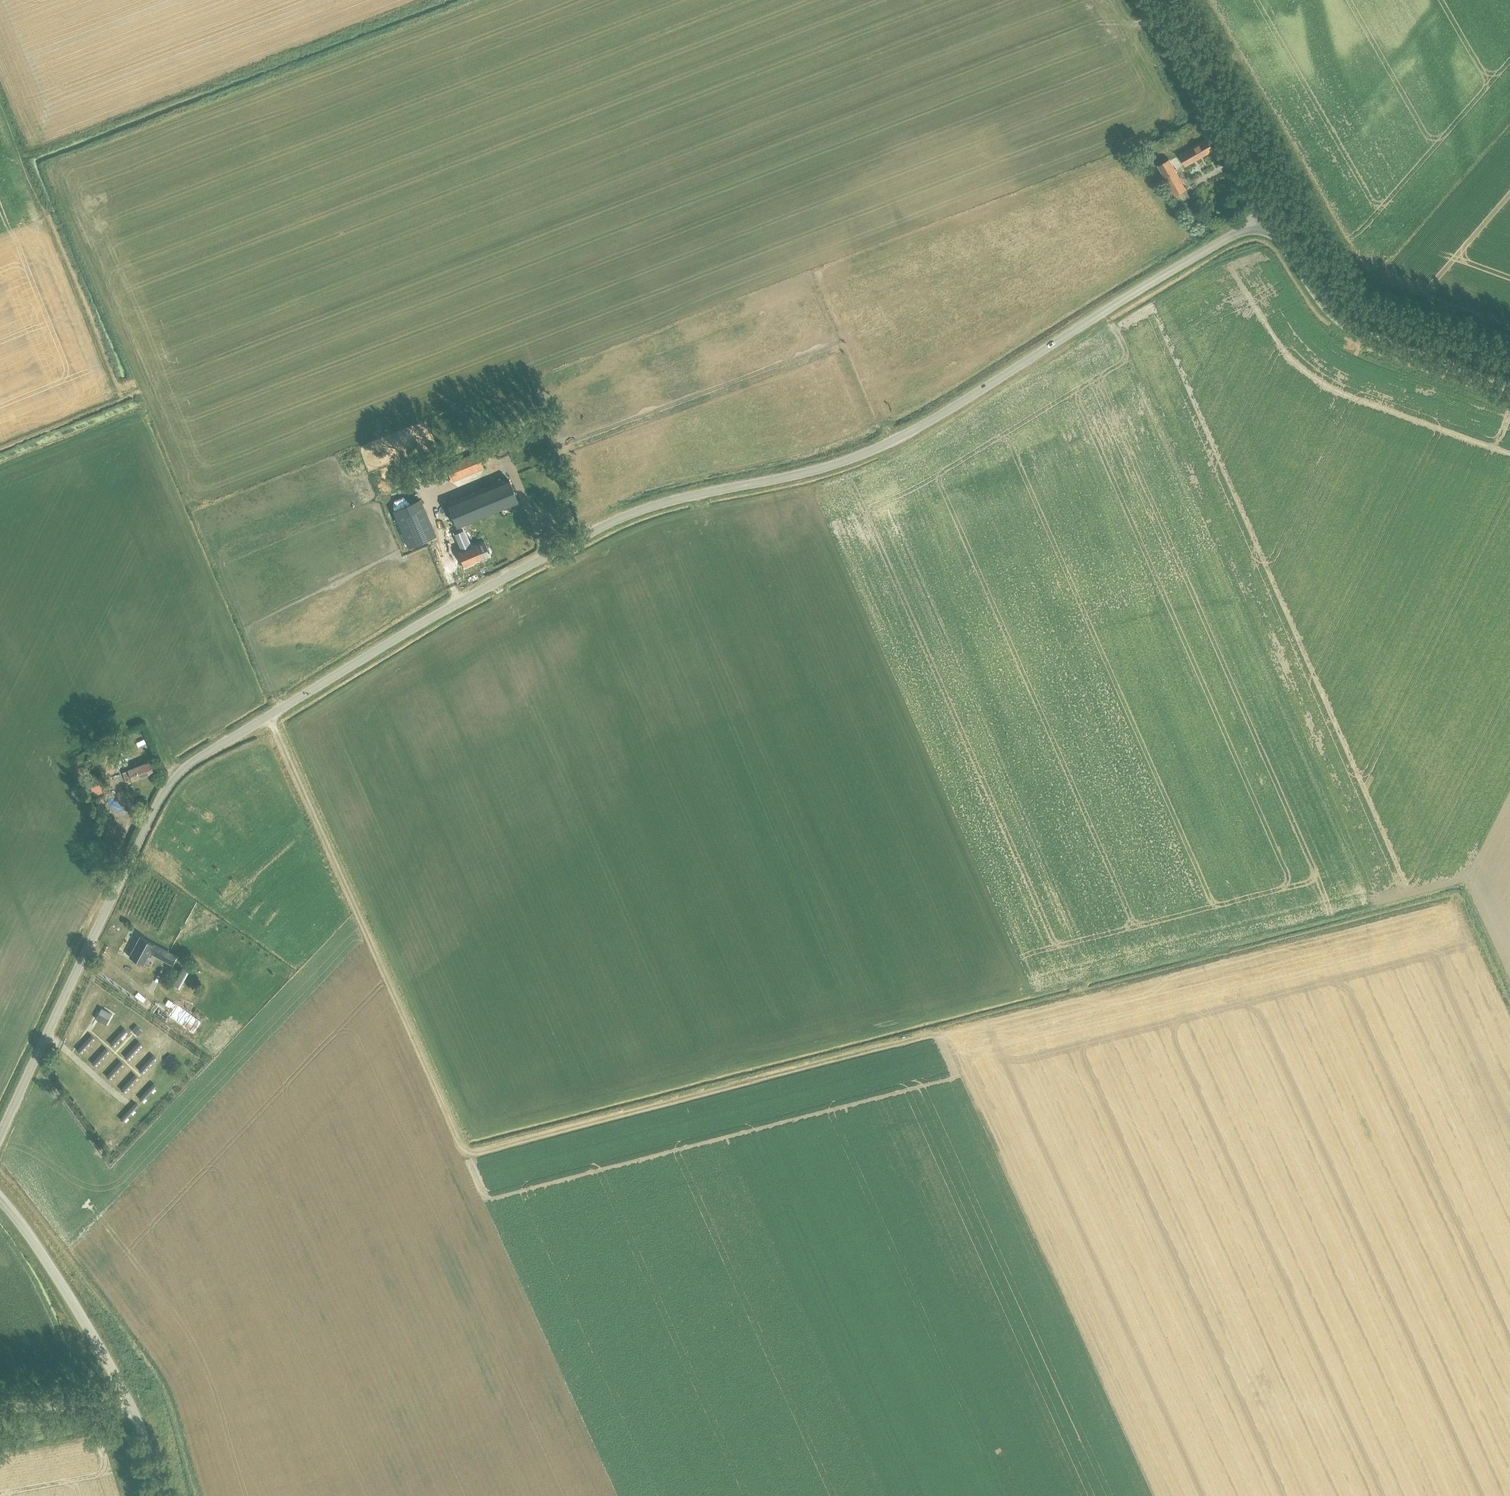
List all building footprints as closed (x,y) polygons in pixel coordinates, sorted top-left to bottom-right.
[(1186,164),(1198,157),(1213,148),(1208,139),(1181,155),(1186,164)] [(1170,159),(1159,165),(1176,194),(1187,187),(1170,159)] [(452,479),(484,466),(478,452),(446,465),(452,479)] [(457,526),(518,501),(509,477),(447,502),(457,526)] [(409,546),(436,534),(421,497),(393,509),(409,546)] [(460,531),(454,534),(461,551),(458,552),(460,556),(462,561),(461,562),(463,567),(464,567),(464,566),(468,565),(472,563),(472,562),(476,560),(480,559),(481,560),(487,558),(491,556),(490,553),(489,551),(489,550),(488,550),(487,545),(485,541),(471,547),(463,530),(461,526),(458,527),(460,531)] [(459,558),(455,541),(449,542),(453,559),(459,558)] [(150,762),(130,770),(123,773),(126,782),(154,771),(150,762)] [(101,781),(90,785),(94,794),(104,790),(101,781)] [(114,817),(100,823),(110,847),(124,841),(114,817)] [(172,964),(177,955),(140,936),(130,956),(144,963),(148,955),(151,957),(153,954),(172,964)] [(186,967),(174,983),(181,988),(193,972),(186,967)] [(102,1008),(96,1018),(106,1024),(112,1014),(102,1008)] [(137,1025),(133,1029),(139,1035),(140,1033),(142,1031),(140,1028),(137,1025)] [(124,1029),(110,1044),(113,1046),(119,1039),(127,1031),(124,1029)] [(83,1045),(77,1050),(80,1053),(94,1038),(92,1035),(83,1045)] [(139,1042),(125,1057),(127,1060),(142,1044),(139,1042)] [(99,1056),(92,1063),(95,1066),(109,1051),(106,1048),(99,1056)] [(153,1055),(139,1070),(142,1073),(145,1069),(156,1058),(153,1055)] [(172,1056),(166,1062),(170,1066),(176,1060),(172,1056)] [(114,1069),(107,1077),(109,1079),(116,1071),(124,1064),(121,1061),(118,1064),(116,1066),(114,1069)] [(124,1086),(121,1090),(124,1092),(131,1085),(138,1077),(135,1075),(126,1084),(124,1086)] [(147,1091),(140,1099),(142,1101),(157,1086),(154,1083),(147,1091)] [(127,1112),(121,1119),(123,1122),(138,1105),(136,1103),(127,1112)]
